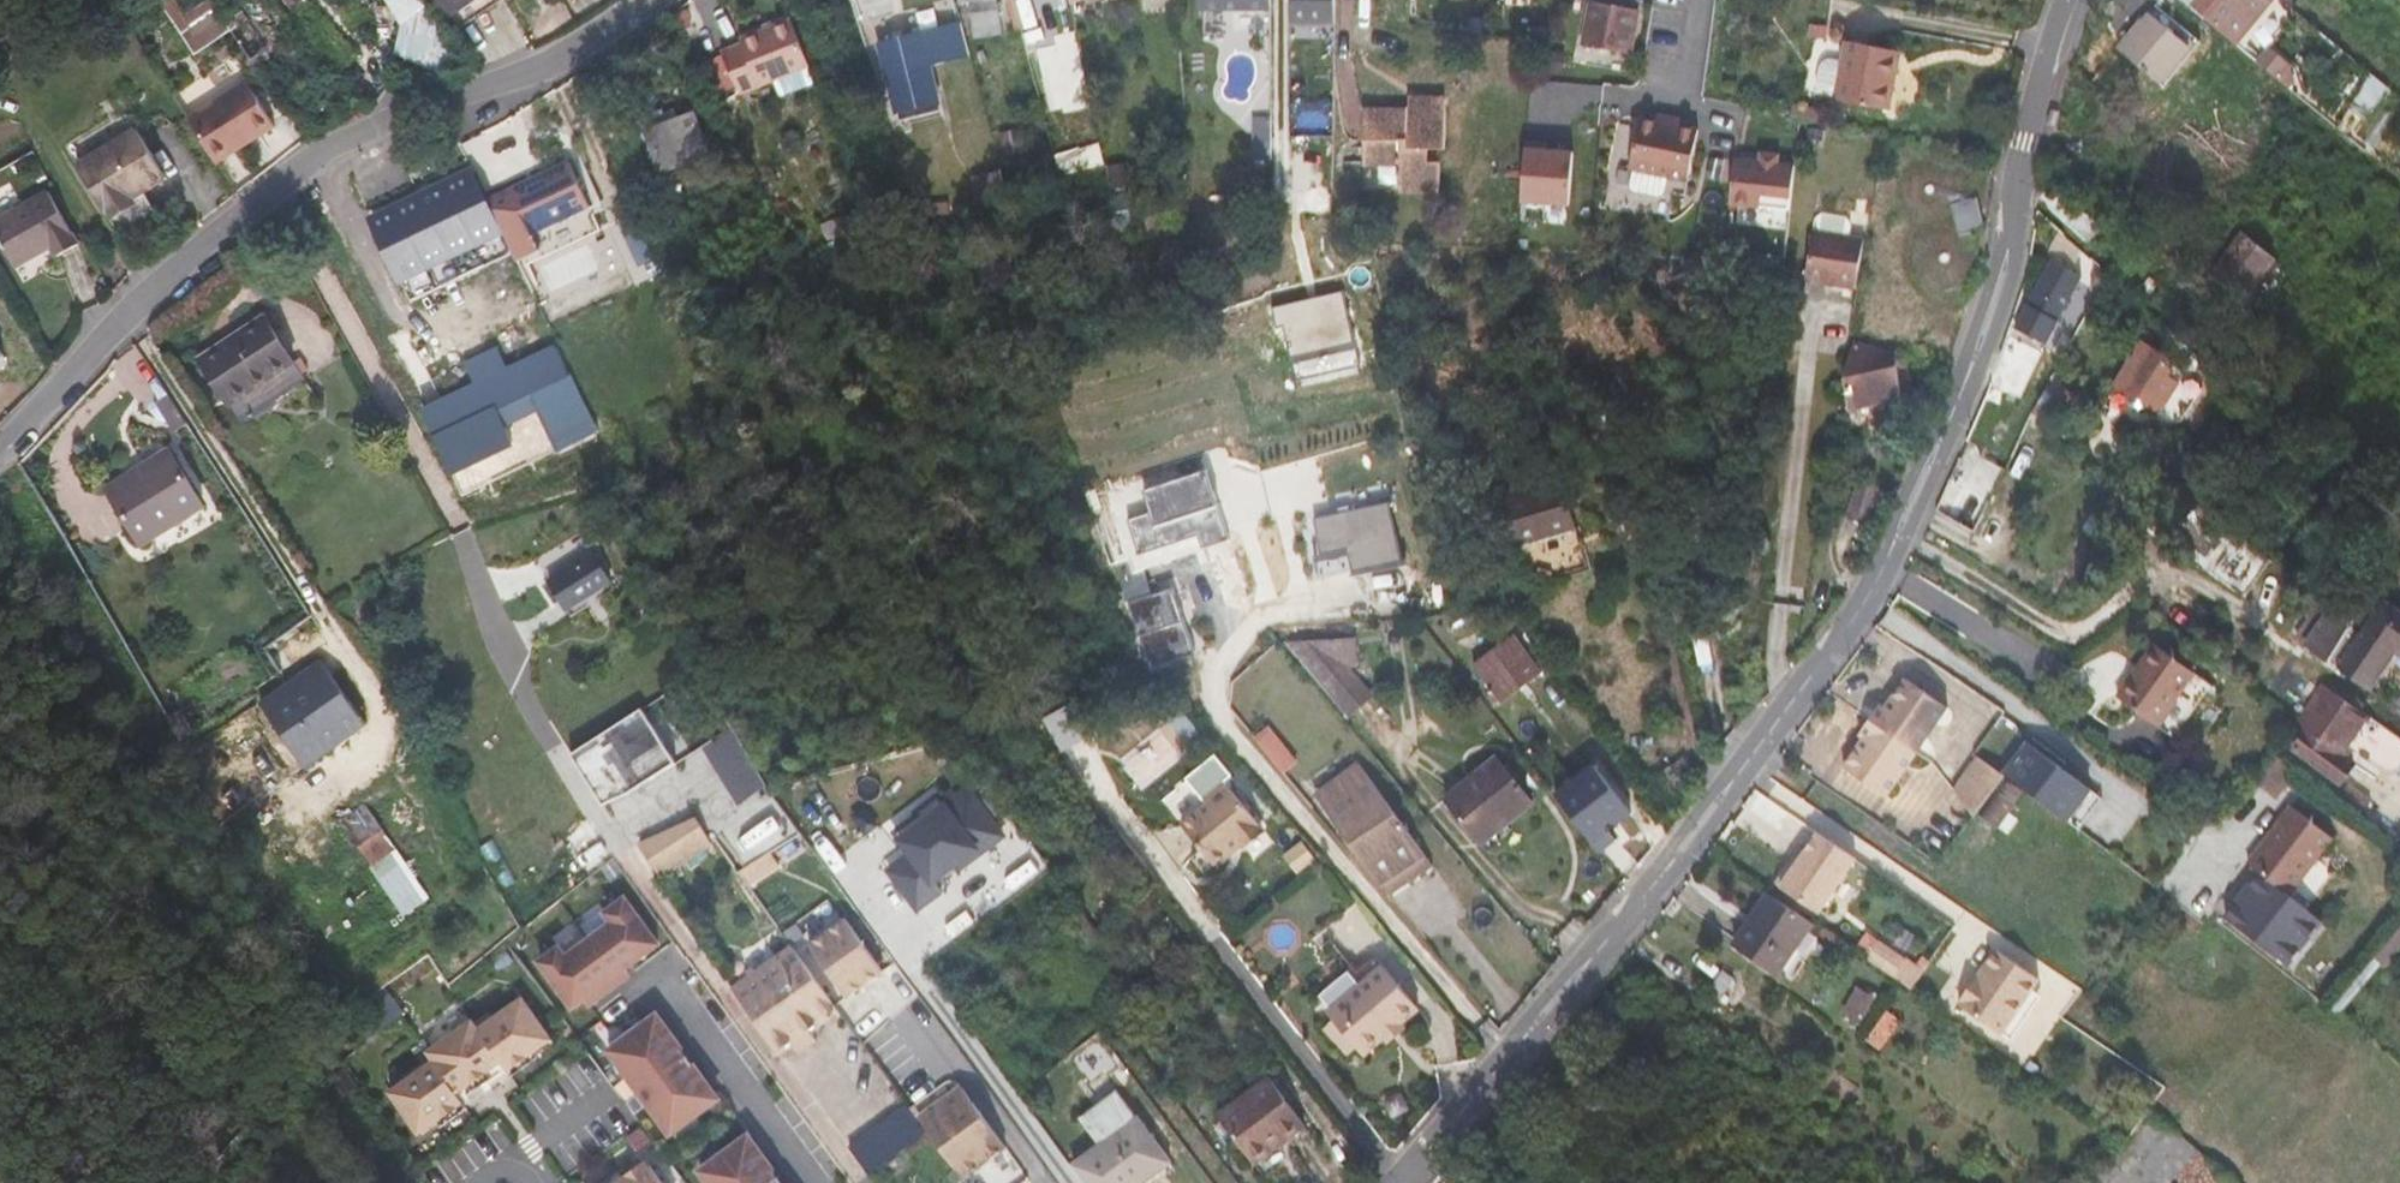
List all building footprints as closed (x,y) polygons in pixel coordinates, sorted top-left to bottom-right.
[(193,57),(227,35),(204,0),(157,0),(193,57)] [(438,0),(389,0),(404,24),(398,55),(453,77),(482,68),(456,28),(448,16),(438,0)] [(448,16),(456,28),(499,0),(438,0),(448,16)] [(975,38),(1004,34),(999,1),(999,0),(959,0),(959,2),(970,2),(975,38)] [(1270,0),(1197,0),(1197,7),(1269,9),(1270,0)] [(1289,23),(1334,24),(1334,0),(1289,0),(1289,23)] [(1589,15),(1637,26),(1641,9),(1592,0),(1591,0),(1589,15)] [(2263,16),(2242,0),(2192,0),(2190,3),(2240,44),(2263,16)] [(2263,16),(2275,1),(2273,0),(2242,0),(2263,16)] [(2118,49),(2159,84),(2190,46),(2149,12),(2118,49)] [(1632,54),(1637,26),(1589,15),(1583,45),(1632,54)] [(721,51),(741,94),(811,66),(791,18),(740,39),(741,43),(721,51)] [(942,110),(930,67),(969,56),(959,19),(915,31),(916,34),(880,44),(901,120),(942,110)] [(234,32),(261,72),(276,62),(249,22),(234,32)] [(1821,97),(1891,111),(1898,72),(1888,70),(1892,49),(1846,40),(1842,62),(1828,59),(1823,64),(1819,70),(1817,76),(1817,83),(1818,90),(1821,97)] [(2269,45),(2257,59),(2279,77),(2290,65),(2269,45)] [(1892,49),(1888,70),(1898,72),(1902,51),(1892,49)] [(216,98),(192,114),(223,160),(279,120),(249,75),(216,98)] [(181,98),(192,114),(216,98),(205,82),(181,98)] [(1442,162),(1430,162),(1430,149),(1447,149),(1448,97),(1411,97),(1411,109),(1367,108),(1366,165),(1403,165),(1402,193),(1442,193),(1442,162)] [(641,116),(663,172),(688,163),(711,154),(694,112),(679,118),(673,104),(641,116)] [(1659,113),(1657,119),(1673,123),(1674,117),(1659,113)] [(1674,117),(1673,123),(1689,127),(1690,120),(1674,117)] [(1689,127),(1673,123),(1673,124),(1657,121),(1641,118),(1632,161),(1693,173),(1702,130),(1689,127)] [(139,125),(80,162),(113,214),(123,230),(158,207),(149,193),(173,178),(139,125)] [(1022,127),(999,132),(1004,153),(1027,148),(1022,127)] [(1826,130),(1809,127),(1807,139),(1823,142),(1826,130)] [(1548,140),(1529,138),(1524,198),(1572,202),(1576,149),(1548,147),(1548,140)] [(1095,145),(1068,152),(1073,172),(1100,165),(1095,145)] [(1062,175),(1073,172),(1068,152),(1057,155),(1062,175)] [(1760,163),(1735,160),(1731,205),(1791,211),(1795,165),(1778,164),(1779,155),(1761,154),(1760,163)] [(1968,232),(1984,228),(1977,199),(1962,202),(1964,195),(1964,189),(1964,183),(1962,177),(1960,172),(1956,167),(1952,163),(1947,160),(1942,158),(1939,157),(1937,156),(1930,156),(1924,157),(1918,159),(1913,161),(1909,165),(1905,170),(1902,175),(1900,180),(1899,183),(1898,189),(1899,195),(1900,200),(1903,206),(1907,211),(1911,215),(1916,218),(1921,220),(1925,221),(1927,222),(1933,222),(1939,221),(1944,219),(1950,216),(1954,213),(1956,211),(1959,227),(1956,226),(1950,224),(1944,225),(1938,226),(1933,228),(1928,231),(1925,233),(1921,237),(1918,242),(1916,247),(1914,253),(1914,259),(1915,265),(1917,270),(1920,277),(1923,280),(1928,284),(1933,287),(1938,289),(1944,290),(1950,290),(1956,289),(1962,287),(1967,284),(1969,282),(1973,278),(1976,273),(1978,268),(1980,262),(1980,256),(1979,250),(1977,244),(1974,238),(1971,235),(1968,232)] [(977,163),(980,174),(984,173),(1000,169),(998,158),(977,163)] [(602,230),(570,161),(493,197),(526,264),(602,230)] [(1691,181),(1693,173),(1632,161),(1630,169),(1691,181)] [(688,163),(663,172),(667,183),(691,174),(688,163)] [(515,248),(474,167),(372,218),(415,298),(515,248)] [(997,203),(1009,200),(1001,169),(1000,169),(984,173),(980,174),(975,175),(982,208),(997,203)] [(1116,172),(1119,192),(1137,189),(1133,169),(1116,172)] [(2048,188),(2040,199),(2089,243),(2103,226),(2052,187),(2048,188)] [(59,256),(81,244),(50,190),(0,219),(0,239),(17,267),(53,246),(59,256)] [(821,224),(828,241),(859,228),(852,212),(821,224)] [(1815,229),(1806,282),(1857,290),(1865,237),(1820,230),(1815,229)] [(2241,232),(2223,256),(2242,273),(2263,249),(2241,232)] [(2276,258),(2263,249),(2242,273),(2256,284),(2276,258)] [(2256,284),(2242,273),(2223,256),(2210,273),(2244,300),(2256,284)] [(2052,260),(2016,327),(2047,344),(2083,277),(2052,260)] [(2101,264),(2091,283),(2102,290),(2111,274),(2101,264)] [(1297,371),(1361,356),(1344,280),(1273,296),(1278,318),(1285,316),(1297,371)] [(274,389),(303,370),(266,315),(199,359),(230,406),(268,381),(274,389)] [(492,376),(433,406),(464,466),(523,437),(515,422),(507,405),(577,370),(562,341),(524,360),(492,376)] [(483,357),(492,376),(524,360),(515,341),(483,357)] [(1844,378),(1849,408),(1903,397),(1899,368),(1897,354),(1855,341),(1844,378)] [(2182,419),(2183,420),(2203,387),(2185,376),(2187,372),(2140,343),(2115,384),(2125,390),(2111,412),(2119,417),(2145,433),(2182,419)] [(1897,354),(1899,368),(1908,368),(1910,358),(1897,354)] [(507,405),(515,422),(547,405),(567,444),(604,425),(577,370),(507,405)] [(2080,395),(2051,379),(2032,414),(2044,421),(2054,403),(2070,412),(2080,395)] [(186,426),(165,393),(152,400),(173,434),(186,426)] [(1465,420),(1466,434),(1474,434),(1472,419),(1465,420)] [(108,488),(144,545),(208,505),(173,448),(108,488)] [(1868,522),(1880,485),(1860,478),(1848,515),(1868,522)] [(1937,511),(1976,532),(1991,500),(1950,480),(1937,511)] [(1514,547),(1576,528),(1562,484),(1501,503),(1514,547)] [(1316,518),(1322,554),(1347,549),(1352,576),(1401,566),(1396,539),(1389,503),(1316,518)] [(2192,559),(2246,597),(2273,559),(2219,521),(2192,559)] [(597,552),(552,581),(574,618),(619,589),(597,552)] [(2385,592),(2399,603),(2399,568),(2385,592)] [(1164,590),(1160,591),(1182,659),(1187,658),(1164,590)] [(2297,637),(2335,665),(2357,631),(2351,627),(2355,620),(2316,590),(2300,610),(2310,619),(2297,637)] [(1152,669),(1182,659),(1160,591),(1129,602),(1152,669)] [(2335,665),(2323,682),(2325,684),(2359,707),(2398,649),(2399,650),(2399,610),(2384,600),(2361,634),(2357,631),(2335,665)] [(1457,628),(1472,621),(1467,612),(1458,616),(1457,614),(1453,617),(1457,628)] [(1457,628),(1462,638),(1485,629),(1480,617),(1472,621),(1457,628)] [(1500,699),(1502,702),(1541,673),(1513,635),(1473,664),(1494,691),(1500,699)] [(1288,641),(1350,716),(1371,697),(1343,663),(1358,664),(1356,637),(1288,641)] [(2117,696),(2175,737),(2213,684),(2155,643),(2117,696)] [(305,767),(370,727),(326,664),(261,704),(305,767)] [(1881,703),(1870,719),(1874,722),(1919,753),(1950,709),(1905,677),(1885,706),(1881,703)] [(2334,794),(2362,754),(2382,769),(2392,773),(2397,773),(2399,771),(2399,736),(2359,707),(2325,684),(2296,725),(2306,732),(2287,758),(2334,794)] [(1500,699),(1494,691),(1486,696),(1492,705),(1500,699)] [(642,708),(572,754),(604,804),(633,791),(677,762),(642,708)] [(1862,738),(1843,766),(1888,798),(1919,753),(1874,722),(1870,719),(1859,736),(1862,738)] [(768,783),(733,726),(701,747),(736,804),(768,783)] [(1269,729),(1254,741),(1284,776),(1299,764),(1269,729)] [(2042,748),(2018,780),(2078,827),(2102,796),(2042,748)] [(2274,751),(2252,778),(2274,795),(2296,769),(2274,751)] [(1983,752),(1960,781),(1986,801),(2008,772),(1983,752)] [(1444,799),(1481,845),(1534,803),(1497,756),(1444,799)] [(1347,859),(1322,826),(1347,808),(1343,802),(1366,784),(1420,855),(1380,885),(1355,852),(1347,858),(1384,907),(1437,867),(1355,758),(1297,802),(1343,862),(1347,859)] [(1205,806),(1182,825),(1202,849),(1191,857),(1204,874),(1240,845),(1262,826),(1223,779),(1199,799),(1205,806)] [(1347,859),(1347,858),(1355,852),(1380,885),(1420,855),(1366,784),(1343,802),(1347,808),(1322,826),(1347,859)] [(1999,785),(1977,814),(1996,829),(2018,800),(1999,785)] [(1004,835),(970,790),(901,837),(912,852),(889,868),(919,907),(943,889),(935,879),(957,863),(960,868),(1004,835)] [(2334,837),(2292,805),(2246,865),(2263,877),(2228,922),(2284,968),(2318,923),(2288,897),(2334,837)] [(711,845),(694,816),(636,844),(658,878),(711,845)] [(1586,827),(1617,868),(1633,856),(1601,816),(1586,827)] [(361,850),(382,836),(375,826),(354,840),(361,850)] [(1262,826),(1240,845),(1244,850),(1267,832),(1262,826)] [(1792,859),(1776,883),(1822,914),(1859,859),(1818,831),(1804,852),(1797,862),(1792,859)] [(400,849),(388,832),(382,836),(361,850),(373,868),(400,849)] [(1306,838),(1288,853),(1304,872),(1323,857),(1306,838)] [(434,899),(400,849),(373,868),(407,917),(434,899)] [(1800,849),(1792,859),(1797,862),(1804,852),(1800,849)] [(1769,890),(1733,943),(1781,974),(1816,922),(1769,890)] [(626,975),(660,951),(630,911),(611,924),(617,932),(569,967),(563,959),(545,973),(574,1013),(586,1005),(626,975)] [(883,972),(845,920),(809,946),(848,998),(883,972)] [(1867,957),(1912,987),(1924,970),(1879,939),(1867,957)] [(837,1010),(789,945),(756,971),(754,972),(749,976),(732,989),(778,1052),(791,1043),(809,1030),(837,1010)] [(1997,949),(1959,1004),(2004,1035),(2041,980),(1997,949)] [(1358,1048),(1365,1055),(1385,1038),(1381,1034),(1398,1019),(1403,1023),(1421,1007),(1383,964),(1327,1013),(1334,1020),(1358,1048)] [(746,972),(749,976),(754,972),(756,971),(753,966),(746,972)] [(1723,971),(1708,994),(1718,1001),(1734,979),(1723,971)] [(626,975),(586,1005),(591,1012),(632,983),(626,975)] [(429,1058),(386,1090),(416,1131),(459,1099),(452,1090),(496,1059),(502,1068),(545,1036),(516,996),(472,1027),(466,1018),(423,1050),(429,1058)] [(718,1097),(657,1013),(633,1030),(637,1034),(611,1053),(635,1085),(641,1080),(650,1092),(643,1097),(666,1128),(691,1110),(694,1114),(718,1097)] [(1385,1038),(1389,1042),(1406,1028),(1403,1023),(1398,1019),(1381,1034),(1385,1038)] [(1334,1020),(1323,1029),(1347,1057),(1358,1048),(1334,1020)] [(809,1030),(791,1043),(799,1054),(817,1041),(809,1030)] [(1219,1115),(1255,1164),(1307,1126),(1270,1076),(1219,1115)] [(1006,1147),(964,1088),(923,1117),(964,1176),(969,1182),(1017,1182),(1027,1176),(1006,1147)] [(1103,1142),(1138,1116),(1118,1089),(1083,1115),(1103,1142)] [(846,1145),(868,1174),(911,1142),(926,1132),(904,1102),(846,1145)] [(2112,1161),(2137,1182),(2172,1182),(2198,1151),(2153,1111),(2132,1137),(2112,1161)] [(1088,1182),(1132,1182),(1168,1156),(1138,1116),(1103,1142),(1099,1145),(1074,1164),(1088,1182)] [(749,1134),(725,1151),(728,1156),(703,1173),(710,1182),(784,1182),(749,1134)] [(635,1151),(595,1182),(659,1182),(635,1151)] [(2112,1161),(2094,1182),(2137,1182),(2112,1161)]
